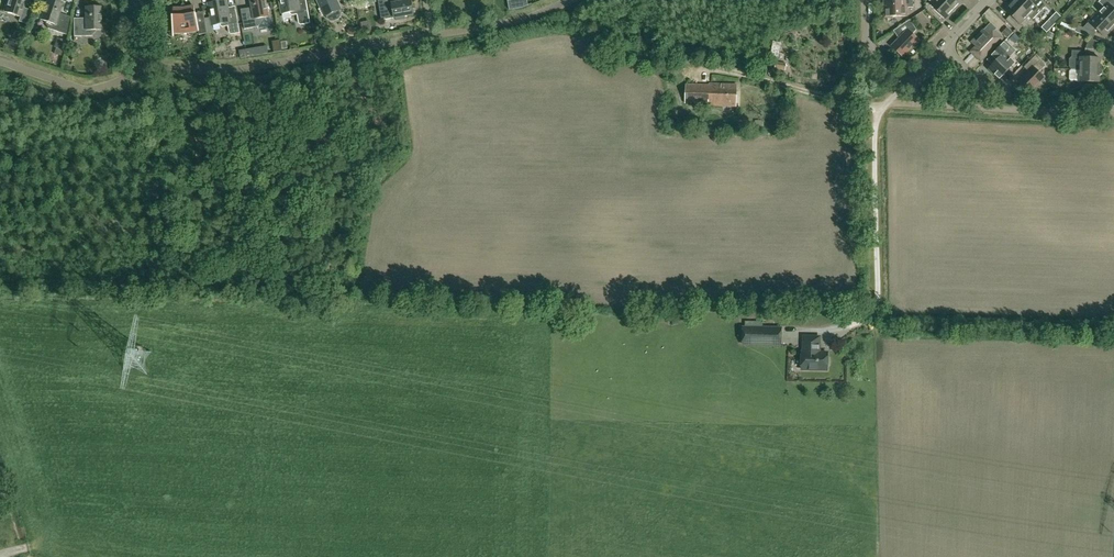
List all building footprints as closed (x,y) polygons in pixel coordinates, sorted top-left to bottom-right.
[(4,11),(20,17),(19,21),(26,24),(31,10),(24,8),(27,0),(7,0),(4,11),(3,11),(4,11)] [(45,21),(48,28),(67,35),(70,19),(60,16),(59,14),(63,2),(56,0),(47,0),(41,20),(45,21)] [(220,26),(222,27),(228,26),(229,33),(232,34),(240,33),(236,10),(230,11),(228,9),(226,0),(209,4),(213,25),(220,24),(220,26)] [(259,27),(260,28),(271,26),(269,17),(266,0),(250,0),(252,8),(250,10),(241,12),(245,29),(259,27)] [(297,15),(299,24),(301,25),(310,23),(306,0),(280,0),(282,14),(290,12),(290,14),(292,15),(297,15)] [(321,8),(319,9),(322,16),(324,15),(325,16),(327,15),(328,19),(331,21),(334,21),(339,19),(341,16),(341,13),(339,10),(341,9),(337,0),(317,0),(321,8)] [(398,0),(378,0),(382,20),(395,18),(396,20),(406,19),(405,16),(414,14),(411,0),(398,2),(398,0)] [(509,11),(523,8),(528,6),(527,0),(516,0),(507,2),(509,11)] [(902,0),(885,1),(885,18),(891,18),(891,16),(907,16),(907,8),(913,7),(913,0),(902,0)] [(936,18),(940,13),(947,20),(950,16),(949,15),(954,10),(944,0),(934,0),(930,4),(926,4),(926,9),(936,18)] [(954,10),(959,5),(960,6),(963,2),(961,0),(944,0),(954,10)] [(1013,1),(1029,16),(1033,20),(1046,6),(1039,0),(1014,0),(1013,1)] [(1113,28),(1113,27),(1113,0),(1101,0),(1099,2),(1104,7),(1098,12),(1113,28)] [(1021,25),(1029,16),(1013,1),(1008,6),(1008,5),(1004,9),(1011,15),(1006,20),(1018,31),(1023,26),(1021,25)] [(85,19),(84,21),(73,21),(74,37),(91,36),(97,30),(101,30),(101,6),(85,7),(85,19)] [(206,23),(205,23),(198,24),(196,13),(194,6),(186,8),(182,8),(173,8),(173,15),(173,36),(174,36),(174,33),(182,33),(182,30),(190,29),(190,32),(199,31),(199,35),(207,33),(206,23)] [(994,10),(989,16),(1015,38),(1019,33),(994,10)] [(1095,28),(1098,31),(1105,37),(1113,28),(1098,12),(1083,28),(1078,26),(1076,32),(1090,38),(1093,39),(1096,33),(1092,32),(1095,28)] [(910,20),(897,28),(902,36),(892,46),(903,57),(919,41),(912,35),(917,30),(910,20)] [(1003,39),(994,30),(996,28),(991,23),(984,30),(983,30),(984,30),(972,43),(971,42),(971,43),(976,47),(972,51),(974,54),(981,61),(1003,39)] [(1096,41),(1093,39),(1090,38),(1085,49),(1094,49),(1096,41)] [(279,40),(272,41),(274,52),(281,51),(279,40)] [(999,79),(1015,63),(1008,57),(1014,50),(1005,41),(994,53),(999,59),(989,69),(999,79)] [(1080,70),(1102,70),(1102,67),(1100,64),(1100,58),(1086,58),(1086,51),(1072,51),(1072,57),(1069,60),(1069,67),(1071,69),(1080,70)] [(1044,78),(1039,73),(1045,67),(1045,65),(1035,56),(1024,67),(1029,72),(1019,82),(1030,93),(1044,78)] [(786,64),(776,62),(775,68),(785,70),(786,64)] [(1102,70),(1080,70),(1071,69),(1070,71),(1069,79),(1071,81),(1071,88),(1085,88),(1085,82),(1099,82),(1100,76),(1102,74),(1102,70)] [(686,83),(686,85),(686,102),(709,103),(709,104),(735,105),(736,83),(709,83),(709,84),(686,83)] [(797,339),(797,326),(787,326),(786,339),(797,339)] [(779,328),(770,328),(743,328),(743,344),(779,345),(780,345),(780,328),(779,328)] [(827,370),(827,366),(829,365),(829,358),(827,357),(827,353),(819,353),(820,337),(804,337),(804,352),(802,352),(802,370),(827,370)]
